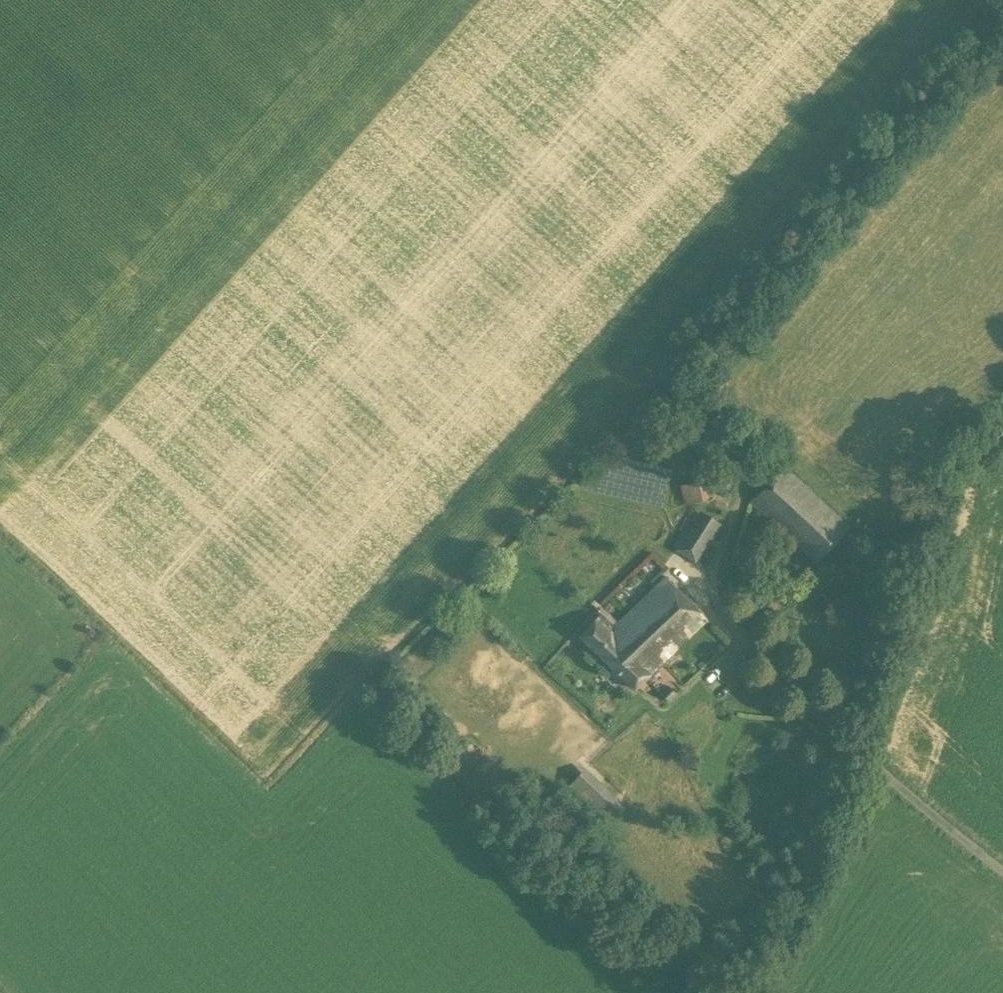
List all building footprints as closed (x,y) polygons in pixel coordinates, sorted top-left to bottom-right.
[(784,466),(748,502),(814,563),(850,527),(784,466)] [(687,483),(691,502),(709,498),(704,479),(687,483)] [(691,504),(673,548),(701,560),(719,516),(691,504)] [(666,577),(613,628),(598,615),(579,636),(634,688),(653,670),(706,620),(666,577)] [(669,687),(660,695),(667,703),(676,694),(669,687)]
